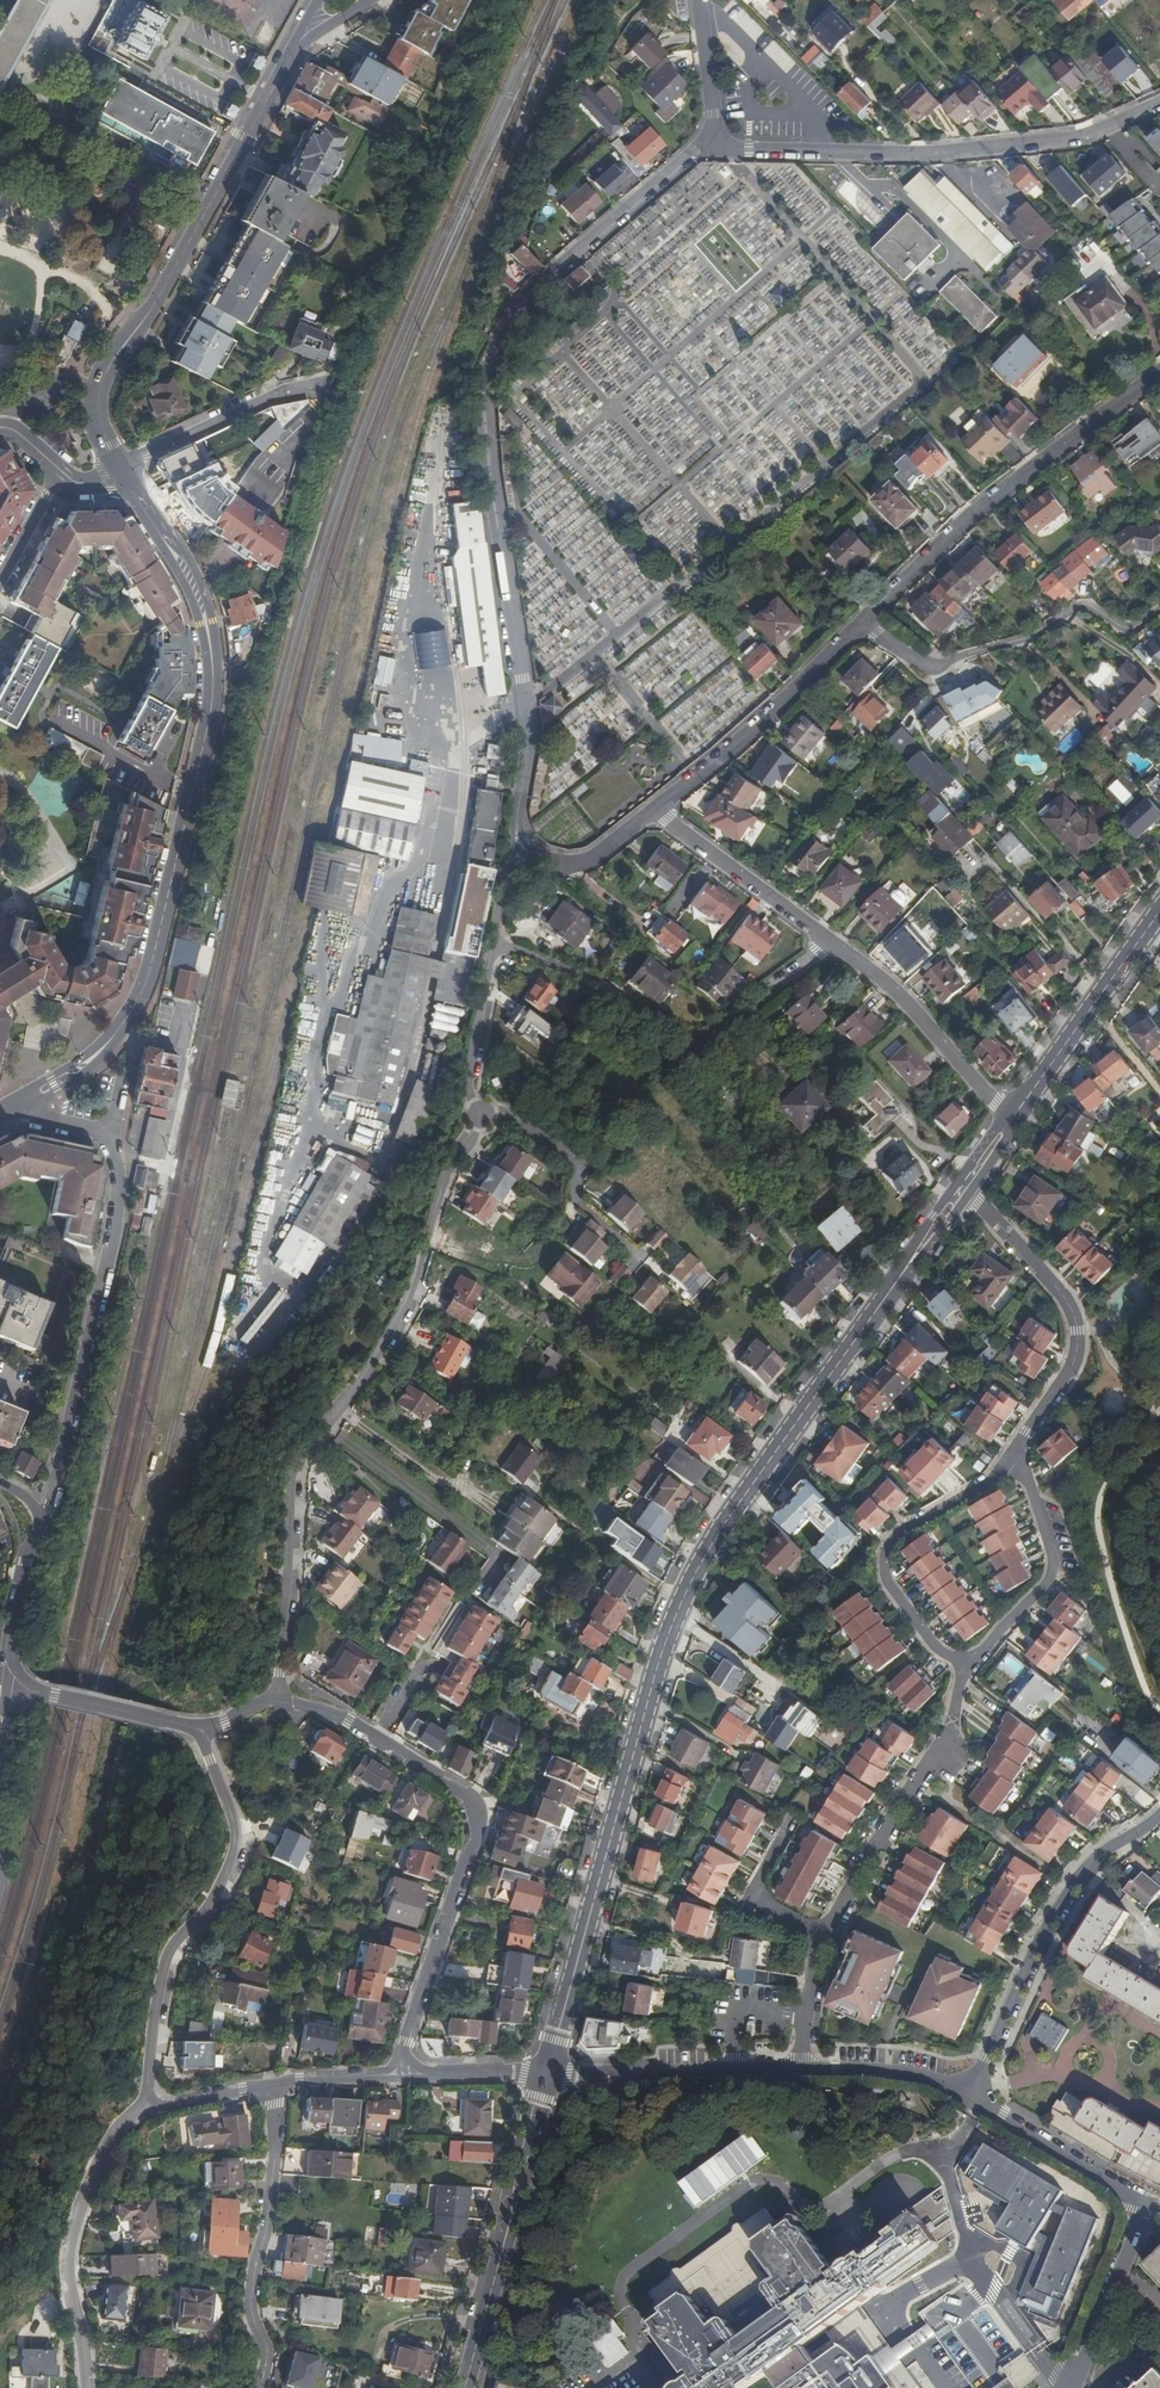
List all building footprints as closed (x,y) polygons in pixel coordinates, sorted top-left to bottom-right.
[(0,33),(0,89),(49,0),(18,0),(0,33)] [(413,11),(449,31),(465,0),(430,0),(413,11)] [(638,0),(621,0),(629,8),(638,0)] [(671,0),(659,0),(673,14),(671,0)] [(773,0),(761,0),(762,2),(763,1),(779,17),(784,12),(783,10),(773,0)] [(1094,0),(1058,0),(1056,2),(1071,19),(1094,0)] [(166,17),(138,2),(131,15),(130,14),(121,31),(123,32),(116,44),(144,59),(151,45),(150,44),(157,31),(158,32),(166,17)] [(1029,7),(1026,3),(1018,10),(1022,15),(1031,9),(1029,7)] [(870,27),(883,15),(884,14),(876,6),(862,18),(870,27)] [(446,30),(406,7),(391,35),(398,39),(406,44),(412,33),(415,34),(418,28),(441,40),(446,30)] [(883,15),(870,27),(879,37),(884,33),(878,26),(886,19),(883,15)] [(1057,40),(1050,31),(1041,39),(1056,58),(1065,50),(1057,40)] [(632,50),(650,69),(666,54),(659,47),(655,43),(657,41),(649,33),(632,50)] [(1087,39),(1086,37),(1074,48),(1100,79),(1094,84),(1107,100),(1115,94),(1111,88),(1121,80),(1114,71),(1101,56),(1096,50),(1093,46),(1087,39)] [(405,79),(419,51),(406,44),(398,39),(383,67),(405,79)] [(362,55),(339,43),(327,66),(349,78),(362,55)] [(824,52),(820,47),(805,61),(810,66),(814,62),(824,52)] [(1108,51),(1101,56),(1114,71),(1115,70),(1121,66),(1108,51)] [(817,65),(827,55),(824,52),(814,62),(817,65)] [(256,54),(250,65),(249,67),(260,73),(268,60),(256,54)] [(454,60),(448,57),(445,63),(451,66),(454,60)] [(1069,92),(1088,77),(1071,57),(1052,72),(1069,92)] [(993,87),(998,93),(1024,70),(1016,61),(997,78),(1000,82),(993,87)] [(324,71),(308,62),(292,90),(327,108),(328,104),(323,102),(334,82),(339,85),(340,83),(346,85),(345,88),(355,94),(346,111),(378,128),(389,107),(385,105),(346,84),(349,78),(327,66),(324,71)] [(1125,62),(1121,66),(1115,70),(1132,91),(1142,82),(1125,62)] [(664,64),(641,88),(662,109),(685,86),(664,64)] [(1024,70),(998,93),(1016,114),(1032,101),(1039,110),(1041,112),(1052,103),(1024,70)] [(119,76),(94,121),(191,175),(214,132),(203,126),(201,129),(194,125),(195,122),(146,94),(144,98),(137,94),(139,91),(123,82),(124,79),(119,76)] [(376,89),(351,76),(349,78),(346,84),(371,98),(376,89)] [(960,94),(984,120),(999,107),(976,81),(960,94)] [(873,101),(854,82),(840,96),(859,115),(869,105),(873,101)] [(901,103),(920,123),(942,103),(923,82),(901,103)] [(585,87),(582,84),(574,92),(576,95),(575,96),(607,130),(611,135),(612,133),(621,126),(612,116),(622,107),(604,87),(594,97),(585,87)] [(327,108),(292,90),(288,98),(284,106),(285,109),(308,122),(310,121),(311,119),(313,120),(314,118),(321,122),(329,109),(327,108)] [(959,94),(945,107),(961,124),(975,112),(983,121),(984,120),(960,94),(960,95),(959,94)] [(233,121),(241,108),(230,102),(222,115),(233,121)] [(872,108),(869,105),(859,115),(864,120),(871,113),(869,111),(872,108)] [(299,147),(295,145),(290,155),(293,157),(288,166),(281,162),(272,178),(303,193),(308,196),(316,182),(322,184),(340,150),(335,147),(342,133),(321,122),(314,118),(313,120),(314,120),(307,132),(303,131),(298,140),(301,142),(299,147)] [(641,165),(664,144),(657,136),(650,128),(626,149),(627,150),(619,157),(633,171),(640,165),(641,165)] [(580,149),(586,156),(595,148),(605,140),(607,138),(611,135),(607,130),(600,136),(598,134),(580,149)] [(1150,138),(1159,150),(1159,130),(1150,138)] [(1101,161),(1116,180),(1125,172),(1109,154),(1101,161)] [(1116,180),(1101,161),(1085,175),(1101,193),(1116,180)] [(594,183),(607,197),(627,179),(614,164),(594,183)] [(1044,185),(1026,165),(1013,177),(1029,193),(1038,184),(1042,188),(1044,185)] [(1049,177),(1074,206),(1088,194),(1063,165),(1049,177)] [(1004,235),(947,178),(937,188),(923,173),(907,189),(988,272),(997,263),(986,252),(1004,235)] [(250,227),(276,241),(303,193),(272,178),(268,176),(242,222),(246,224),(250,227)] [(590,209),(591,210),(600,203),(584,185),(561,206),(577,223),(585,216),(583,215),(590,209)] [(155,208),(134,196),(130,204),(151,215),(155,208)] [(1112,216),(1122,228),(1121,229),(1129,241),(1133,238),(1142,251),(1141,251),(1150,264),(1154,261),(1159,269),(1159,224),(1157,220),(1153,223),(1144,211),(1146,210),(1136,198),(1116,213),(1112,216)] [(1112,216),(1116,213),(1107,202),(1099,208),(1108,219),(1112,216)] [(404,208),(397,206),(389,203),(384,217),(398,223),(404,208)] [(1070,213),(1063,205),(1058,210),(1065,218),(1070,213)] [(174,229),(178,221),(155,208),(151,215),(149,219),(169,230),(170,227),(174,229)] [(1031,246),(1039,254),(1056,237),(1029,208),(1023,215),(1018,220),(1016,218),(1010,224),(1027,242),(1030,245),(1031,246)] [(906,280),(942,245),(911,213),(875,248),(906,280)] [(410,234),(398,223),(393,234),(404,238),(410,234)] [(246,224),(224,263),(229,266),(250,227),(246,224)] [(1089,234),(1080,224),(1067,237),(1076,246),(1089,234)] [(276,241),(250,227),(229,266),(242,273),(263,284),(284,245),(276,241)] [(998,265),(1016,247),(1004,235),(986,252),(997,263),(998,265)] [(522,236),(516,241),(526,251),(527,242),(522,236)] [(526,251),(516,241),(514,244),(518,248),(512,254),(534,275),(543,268),(543,267),(528,253),(528,252),(526,251)] [(539,244),(528,253),(543,267),(554,259),(539,244)] [(1003,287),(1013,297),(1048,263),(1041,256),(1039,254),(1031,246),(1008,268),(1008,275),(1011,279),(1003,287)] [(224,263),(213,283),(218,285),(229,266),(224,263)] [(242,273),(229,266),(218,285),(232,293),(252,304),(263,284),(242,273)] [(588,276),(580,266),(571,274),(560,284),(568,294),(587,276),(588,276)] [(998,316),(957,274),(940,291),(980,332),(998,316)] [(1107,279),(1093,290),(1115,314),(1127,305),(1107,279)] [(510,281),(506,285),(514,293),(519,289),(510,281)] [(205,304),(207,305),(218,285),(213,283),(202,303),(205,304)] [(232,293),(218,285),(207,305),(233,319),(242,324),(252,304),(232,293)] [(1097,328),(1115,314),(1093,290),(1077,302),(1097,328)] [(192,319),(189,325),(195,328),(192,335),(186,331),(178,346),(184,348),(190,352),(182,367),(205,379),(212,365),(216,366),(230,340),(224,336),(233,319),(207,305),(205,304),(196,321),(192,319)] [(53,356),(65,362),(76,343),(77,343),(85,325),(72,318),(63,336),(53,356)] [(336,321),(326,331),(336,340),(346,330),(336,320),(336,321)] [(195,328),(189,325),(186,331),(192,335),(195,328)] [(1027,334),(1014,348),(1032,367),(1046,353),(1027,334)] [(270,362),(280,367),(294,353),(280,344),(270,362)] [(190,352),(184,348),(175,364),(182,367),(190,352)] [(1032,367),(1014,348),(996,366),(1015,384),(1032,367)] [(1046,353),(1032,367),(1035,370),(1049,356),(1046,353)] [(1032,367),(1015,384),(1019,387),(1035,370),(1032,367)] [(172,378),(149,389),(153,398),(150,399),(159,420),(185,408),(172,378)] [(278,418),(283,430),(312,404),(311,399),(272,406),(278,418)] [(1023,418),(1012,429),(1021,437),(1028,444),(1032,440),(1031,439),(1037,434),(1038,435),(1041,436),(1046,431),(1046,428),(1047,426),(1025,405),(1017,413),(1023,418)] [(975,439),(967,446),(986,467),(993,460),(999,455),(1003,458),(1015,446),(1014,444),(999,429),(986,415),(969,432),(975,439)] [(1135,428),(1126,435),(1126,436),(1116,444),(1132,465),(1142,457),(1142,458),(1159,446),(1159,445),(1159,431),(1150,417),(1140,425),(1141,426),(1136,430),(1135,428)] [(278,418),(253,443),(262,451),(283,430),(278,418)] [(1021,437),(1012,429),(1005,422),(999,429),(1014,444),(1021,437)] [(210,465),(197,439),(154,459),(165,482),(168,481),(170,484),(198,471),(197,467),(200,467),(204,468),(210,465)] [(930,440),(925,445),(943,466),(949,460),(930,440)] [(912,457),(928,474),(934,480),(944,471),(941,468),(943,466),(925,445),(912,457)] [(3,452),(2,449),(0,449),(0,554),(23,513),(19,511),(22,506),(23,507),(28,499),(29,500),(34,491),(10,451),(6,452),(5,451),(3,452)] [(904,470),(898,475),(912,489),(919,478),(921,480),(928,474),(912,457),(909,454),(898,464),(904,470)] [(1083,461),(1074,468),(1087,485),(1084,488),(1087,492),(1086,492),(1088,495),(1089,494),(1092,498),(1104,489),(1108,494),(1119,486),(1107,471),(1110,469),(1098,454),(1086,464),(1083,461)] [(999,455),(993,460),(997,464),(1003,458),(999,455)] [(883,491),(909,519),(919,509),(900,489),(901,488),(899,486),(898,487),(893,482),(883,491)] [(1031,505),(1021,512),(1037,532),(1066,510),(1051,490),(1037,500),(1038,501),(1032,506),(1031,505)] [(909,519),(883,491),(874,500),(899,528),(909,519)] [(268,518),(261,513),(259,516),(249,509),(251,506),(231,492),(228,497),(210,523),(219,529),(218,531),(231,540),(233,538),(240,543),(239,545),(247,551),(245,553),(258,562),(261,559),(267,564),(268,563),(273,567),(285,529),(279,527),(273,522),(271,525),(265,521),(268,518)] [(23,513),(29,500),(28,499),(23,507),(22,506),(19,511),(23,513)] [(485,693),(502,691),(487,574),(491,573),(486,543),(483,543),(477,499),(451,502),(456,545),(450,555),(464,663),(480,661),(485,693)] [(261,513),(251,506),(249,509),(259,516),(261,513)] [(78,542),(87,542),(98,542),(103,541),(109,541),(110,543),(114,550),(110,553),(110,554),(108,558),(110,561),(110,562),(115,562),(116,562),(129,582),(127,584),(144,611),(148,618),(153,614),(167,605),(169,604),(167,600),(172,597),(167,589),(171,586),(169,582),(168,581),(167,581),(163,574),(164,573),(162,567),(155,557),(153,559),(147,549),(143,538),(138,541),(135,536),(140,533),(127,514),(119,519),(113,509),(98,509),(95,513),(90,513),(86,510),(71,511),(65,522),(59,519),(49,537),(50,539),(52,540),(49,545),(44,542),(38,552),(40,553),(35,563),(28,575),(26,574),(21,582),(25,585),(21,591),(20,590),(13,602),(33,612),(47,620),(44,627),(49,630),(44,639),(58,647),(70,624),(67,622),(74,610),(53,599),(71,566),(72,564),(75,563),(77,563),(79,560),(79,559),(78,557),(77,555),(72,552),(76,545),(77,544),(78,542)] [(619,517),(613,523),(622,532),(628,527),(619,517)] [(1133,527),(1117,539),(1130,557),(1137,552),(1140,556),(1150,557),(1159,550),(1159,527),(1158,524),(1150,530),(1133,527)] [(853,530),(829,552),(839,564),(841,561),(850,570),(871,550),(853,530)] [(1034,550),(1019,533),(1001,549),(1004,552),(1000,556),(1011,570),(1034,550)] [(1070,589),(1079,581),(1076,578),(1089,567),(1089,566),(1107,551),(1094,535),(1052,568),(1055,572),(1056,573),(1065,584),(1070,589)] [(981,584),(1000,568),(980,546),(961,563),(962,564),(980,583),(981,584)] [(960,602),(980,583),(962,564),(942,582),(960,602)] [(1066,598),(1072,592),(1072,591),(1070,589),(1065,584),(1056,573),(1049,579),(1066,598)] [(960,602),(942,582),(941,581),(929,593),(956,619),(958,622),(969,612),(960,602)] [(260,583),(254,590),(266,600),(268,590),(260,583)] [(167,600),(169,604),(176,599),(175,596),(174,593),(171,586),(167,589),(172,597),(167,600)] [(914,608),(916,610),(940,634),(941,635),(956,620),(968,632),(969,632),(958,622),(956,619),(929,593),(914,608)] [(232,612),(230,613),(233,623),(255,617),(248,594),(229,600),(232,612)] [(781,599),(757,619),(779,645),(803,624),(781,599)] [(160,624),(173,615),(167,605),(153,614),(160,624)] [(67,622),(70,624),(77,612),(74,610),(67,622)] [(940,634),(916,610),(912,614),(925,628),(927,626),(938,636),(940,634)] [(33,612),(24,628),(44,639),(49,630),(44,627),(47,620),(33,612)] [(973,629),(987,644),(996,641),(969,612),(958,622),(969,632),(973,629)] [(155,654),(155,658),(156,666),(156,673),(154,673),(150,681),(146,688),(143,693),(171,708),(172,709),(178,696),(181,692),(190,687),(190,674),(190,665),(185,666),(185,659),(190,658),(189,652),(188,643),(186,632),(183,621),(178,624),(173,616),(173,615),(160,624),(156,628),(158,631),(159,651),(155,651),(155,654)] [(13,727),(34,690),(37,684),(57,648),(31,632),(11,669),(7,675),(0,688),(0,720),(13,727)] [(1146,646),(1159,663),(1159,635),(1146,646)] [(766,644),(745,664),(758,678),(780,659),(766,644)] [(378,655),(373,684),(388,687),(394,658),(378,655)] [(849,702),(852,705),(868,689),(881,674),(865,659),(846,679),(859,691),(849,702)] [(729,666),(665,715),(676,730),(698,713),(701,717),(717,705),(718,706),(744,686),(729,666)] [(1119,694),(1135,710),(1156,687),(1133,666),(1123,677),(1129,683),(1119,694)] [(978,706),(1001,699),(1000,698),(1004,690),(1003,689),(1001,692),(994,687),(996,684),(986,678),(977,682),(976,680),(966,684),(969,691),(966,692),(963,685),(961,682),(960,681),(943,688),(956,714),(978,706)] [(1055,696),(1039,712),(1057,730),(1082,705),(1061,683),(1051,693),(1055,696)] [(140,684),(137,689),(143,693),(146,688),(140,684)] [(181,692),(178,696),(182,698),(183,696),(190,691),(190,687),(181,692)] [(868,689),(852,705),(851,707),(856,711),(854,714),(860,719),(859,720),(862,723),(865,720),(873,728),(890,710),(884,704),(875,696),(868,689)] [(566,705),(550,690),(537,704),(553,719),(566,705)] [(395,725),(402,696),(378,691),(371,719),(395,725)] [(879,692),(875,696),(884,704),(887,700),(879,692)] [(171,708),(143,693),(118,740),(122,742),(121,744),(125,746),(126,744),(145,755),(171,708)] [(1135,710),(1119,694),(1112,703),(1128,717),(1135,710)] [(939,705),(923,721),(939,739),(954,725),(949,716),(939,705)] [(852,723),(844,715),(842,717),(832,727),(841,736),(852,723)] [(785,741),(804,758),(825,733),(805,716),(791,733),(785,741)] [(1091,739),(1098,745),(1111,731),(1105,725),(1094,736),(1091,739)] [(48,726),(40,741),(95,770),(103,755),(48,726)] [(904,727),(889,740),(897,749),(912,735),(904,727)] [(341,748),(401,761),(405,742),(343,729),(342,736),(340,736),(338,747),(341,748)] [(761,764),(758,761),(752,769),(771,785),(777,778),(783,782),(799,763),(791,756),(774,742),(764,754),(768,757),(761,764)] [(426,767),(401,761),(341,748),(339,758),(396,771),(424,777),(426,767)] [(985,764),(993,758),(987,749),(979,755),(985,764)] [(924,751),(910,764),(927,784),(930,787),(944,773),(924,751)] [(764,754),(758,761),(761,764),(768,757),(764,754)] [(953,758),(950,761),(962,774),(968,768),(955,756),(953,758)] [(413,825),(424,777),(396,771),(339,758),(329,802),(320,841),(353,848),(406,860),(413,825)] [(512,794),(513,783),(497,780),(498,776),(487,774),(485,786),(478,785),(467,864),(462,894),(449,953),(446,952),(436,998),(463,1004),(474,958),(475,958),(492,869),(490,868),(490,864),(501,792),(512,794)] [(724,796),(744,809),(752,795),(756,798),(762,788),(740,774),(735,782),(733,785),(731,784),(724,796)] [(85,854),(86,855),(105,776),(103,775),(85,854)] [(64,982),(73,985),(69,997),(68,998),(68,1000),(68,1001),(85,1005),(88,1003),(90,1006),(96,1002),(94,999),(106,992),(108,995),(114,991),(113,988),(116,986),(123,953),(130,954),(131,946),(133,940),(134,936),(125,934),(127,927),(136,929),(142,905),(141,905),(157,837),(148,835),(150,827),(159,829),(161,821),(124,812),(119,811),(121,802),(126,803),(129,789),(105,776),(86,855),(98,857),(98,858),(100,859),(85,918),(76,916),(69,918),(52,914),(46,908),(36,906),(32,921),(31,920),(29,927),(18,925),(15,926),(10,944),(18,957),(28,972),(35,968),(40,976),(33,981),(33,982),(41,994),(51,997),(52,992),(61,994),(64,982)] [(1108,788),(1128,806),(1137,797),(1117,778),(1108,788)] [(733,785),(735,782),(731,779),(721,794),(724,796),(731,784),(733,785)] [(1157,794),(1159,792),(1159,780),(1151,787),(1157,794)] [(126,803),(124,812),(161,821),(164,807),(143,796),(129,789),(126,803)] [(1040,811),(1045,817),(1067,797),(1062,792),(1040,811)] [(754,825),(759,818),(748,811),(744,809),(724,796),(721,794),(705,818),(715,824),(716,822),(722,825),(720,828),(723,830),(724,833),(734,839),(738,839),(741,841),(750,826),(754,825)] [(744,809),(748,811),(756,798),(752,795),(744,809)] [(1089,822),(1067,797),(1045,817),(1081,855),(1105,833),(1092,819),(1089,822)] [(1159,817),(1159,807),(1151,797),(1124,822),(1138,837),(1159,817)] [(968,829),(952,812),(935,828),(946,841),(943,844),(954,855),(963,847),(961,845),(965,841),(967,843),(974,836),(973,834),(968,829)] [(983,825),(979,820),(968,829),(973,834),(983,825)] [(157,837),(159,829),(150,827),(148,835),(157,837)] [(1015,834),(1013,832),(999,844),(1020,866),(1033,854),(1015,834)] [(816,877),(835,852),(814,835),(795,860),(816,877)] [(350,913),(363,854),(315,843),(302,903),(350,913)] [(1147,846),(1140,851),(1148,864),(1156,859),(1147,846)] [(687,868),(660,848),(647,865),(675,885),(687,868)] [(100,859),(98,858),(85,915),(80,914),(76,916),(85,918),(100,859)] [(1123,863),(1097,880),(1113,902),(1132,888),(1131,887),(1137,883),(1135,881),(1134,879),(1123,863)] [(845,906),(864,882),(843,866),(824,891),(845,906)] [(1088,884),(1093,879),(1090,876),(1085,871),(1080,876),(1088,884)] [(1069,880),(1062,886),(1071,895),(1075,900),(1077,899),(1081,894),(1069,880)] [(725,896),(716,889),(707,883),(692,904),(705,914),(710,917),(712,915),(725,924),(741,903),(727,893),(725,896)] [(1050,883),(1033,898),(1049,916),(1066,900),(1050,883)] [(718,886),(716,889),(725,896),(727,893),(718,886)] [(955,888),(945,897),(955,908),(964,898),(955,888)] [(904,908),(903,907),(891,896),(883,889),(863,911),(869,918),(883,930),(904,908)] [(897,890),(891,896),(903,907),(909,901),(909,895),(903,890),(897,890)] [(996,900),(985,909),(1006,931),(1013,925),(1017,921),(1020,925),(1031,915),(1032,914),(1009,890),(997,901),(996,900)] [(1077,899),(1075,900),(1074,901),(1077,904),(1074,906),(1083,918),(1089,914),(1077,899)] [(35,903),(31,919),(31,920),(32,921),(36,906),(46,908),(44,906),(35,903)] [(574,948),(592,924),(563,903),(548,923),(558,930),(555,934),(574,948)] [(80,914),(44,906),(46,908),(76,916),(80,914)] [(357,1097),(393,1105),(436,915),(400,907),(383,980),(368,976),(358,1020),(335,1015),(326,1059),(327,1074),(336,1076),(333,1092),(348,1095),(347,1098),(356,1100),(357,1097)] [(69,918),(76,916),(46,908),(52,914),(69,918)] [(867,921),(869,918),(863,911),(860,915),(867,921)] [(779,937),(750,916),(732,939),(761,961),(779,937)] [(29,927),(31,920),(17,917),(15,926),(18,925),(29,927)] [(671,953),(686,935),(667,920),(653,938),(671,953)] [(134,936),(136,929),(127,927),(125,934),(134,936)] [(969,928),(964,935),(973,942),(978,935),(969,928)] [(909,970),(929,954),(908,930),(890,946),(902,958),(900,960),(909,970)] [(1057,974),(1076,960),(1066,948),(1048,962),(1056,973),(1057,974)] [(1048,962),(1037,949),(1027,957),(1027,956),(1012,968),(1032,992),(1056,973),(1048,962)] [(1,990),(0,991),(0,996),(2,999),(4,998),(5,997),(6,998),(19,990),(23,987),(32,982),(32,981),(27,973),(17,957),(5,965),(0,968),(0,988),(1,990)] [(658,1002),(675,981),(647,959),(630,981),(658,1002)] [(948,1000),(967,984),(946,960),(925,977),(937,991),(939,989),(948,1000)] [(724,997),(740,976),(720,961),(704,982),(724,997)] [(28,972),(33,981),(40,976),(35,968),(28,972)] [(177,968),(171,997),(194,1001),(200,973),(177,968)] [(681,982),(684,977),(676,972),(673,976),(681,982)] [(541,1011),(554,992),(537,981),(524,1000),(541,1011)] [(64,982),(61,994),(60,999),(68,1000),(68,998),(69,997),(73,985),(64,982)] [(973,1005),(984,999),(978,988),(967,994),(973,1005)] [(96,1002),(108,995),(106,992),(94,999),(96,1002)] [(808,993),(802,998),(809,1005),(811,1003),(825,1019),(828,1016),(808,993)] [(1022,993),(998,1011),(1016,1035),(1040,1016),(1022,993)] [(1,1057),(6,1038),(2,1037),(5,1029),(8,1029),(12,1011),(13,1009),(6,999),(5,999),(4,998),(2,999),(0,996),(0,1056),(1,1057)] [(808,1034),(825,1019),(811,1003),(809,1005),(802,998),(787,1011),(808,1034)] [(456,1039),(461,1008),(435,1004),(429,1034),(456,1039)] [(857,1049),(881,1027),(870,1015),(869,1016),(860,1007),(838,1028),(857,1049)] [(526,1012),(514,1033),(531,1043),(536,1033),(547,1039),(554,1027),(526,1012)] [(1159,1043),(1159,1027),(1153,1018),(1151,1016),(1132,1031),(1149,1052),(1159,1043)] [(978,1051),(979,1052),(996,1037),(993,1035),(978,1051)] [(1004,1045),(996,1037),(979,1052),(988,1061),(986,1063),(1000,1077),(1016,1061),(1002,1047),(1004,1045)] [(889,1058),(903,1045),(897,1038),(883,1052),(889,1058)] [(793,1058),(780,1044),(757,1064),(767,1076),(763,1079),(776,1094),(804,1070),(793,1058)] [(145,1047),(133,1103),(134,1103),(137,1103),(164,1109),(176,1054),(145,1047)] [(912,1087),(928,1072),(905,1047),(888,1062),(912,1087)] [(1096,1080),(1103,1090),(1123,1074),(1128,1080),(1136,1073),(1116,1048),(1097,1063),(1102,1070),(1105,1073),(1096,1080)] [(1105,1073),(1102,1070),(1093,1077),(1094,1078),(1096,1080),(1105,1073)] [(1136,1073),(1128,1080),(1133,1086),(1135,1086),(1142,1081),(1136,1073)] [(1074,1088),(1077,1091),(1088,1082),(1085,1078),(1074,1088)] [(1103,1090),(1096,1080),(1094,1078),(1088,1082),(1077,1091),(1081,1096),(1081,1097),(1092,1110),(1108,1097),(1103,1090)] [(804,1135),(831,1106),(802,1079),(775,1108),(804,1135)] [(242,1086),(237,1084),(237,1083),(229,1081),(223,1107),(237,1110),(242,1086)] [(950,1081),(945,1086),(950,1090),(954,1086),(950,1081)] [(874,1082),(857,1096),(875,1115),(862,1126),(873,1138),(901,1114),(891,1103),(892,1101),(874,1082)] [(419,1085),(383,1184),(400,1193),(408,1180),(410,1176),(412,1173),(415,1166),(418,1159),(420,1155),(423,1147),(438,1107),(440,1101),(444,1091),(419,1085)] [(1064,1122),(1058,1132),(1069,1139),(1081,1146),(1095,1123),(1100,1120),(1092,1110),(1081,1097),(1081,1096),(1068,1116),(1070,1118),(1066,1123),(1064,1122)] [(968,1120),(960,1111),(953,1102),(934,1120),(950,1137),(968,1120)] [(1116,1107),(1101,1121),(1106,1128),(1121,1114),(1116,1107)] [(160,1159),(168,1122),(150,1118),(142,1155),(160,1159)] [(62,1233),(73,1236),(72,1243),(76,1245),(87,1247),(94,1216),(88,1215),(87,1218),(84,1217),(86,1211),(91,1210),(92,1205),(97,1207),(105,1173),(103,1173),(97,1172),(99,1166),(93,1158),(95,1150),(45,1138),(29,1133),(28,1136),(26,1143),(21,1142),(18,1136),(13,1139),(9,1132),(0,1137),(0,1185),(17,1176),(34,1179),(35,1175),(56,1179),(44,1229),(62,1233)] [(1150,1133),(1146,1137),(1151,1144),(1156,1140),(1150,1133)] [(21,1134),(18,1136),(21,1142),(26,1143),(28,1136),(21,1134)] [(1080,1155),(1084,1148),(1081,1146),(1069,1139),(1067,1143),(1055,1134),(1038,1157),(1051,1166),(1065,1146),(1080,1155)] [(497,1160),(492,1167),(493,1167),(513,1181),(516,1183),(531,1160),(511,1147),(501,1162),(497,1160)] [(880,1170),(882,1172),(906,1153),(903,1150),(880,1170)] [(337,1153),(335,1156),(366,1174),(371,1165),(363,1161),(337,1153)] [(906,1153),(882,1172),(899,1192),(922,1172),(906,1153)] [(276,1267),(299,1280),(310,1260),(314,1261),(324,1243),(333,1248),(345,1255),(341,1262),(347,1265),(352,1259),(359,1264),(400,1193),(383,1184),(372,1178),(335,1156),(277,1258),(281,1260),(276,1267)] [(493,1167),(478,1190),(498,1203),(513,1181),(493,1167)] [(134,1168),(133,1186),(155,1188),(157,1170),(134,1168)] [(1037,1177),(1017,1204),(1041,1221),(1061,1194),(1037,1177)] [(481,1227),(498,1203),(475,1188),(464,1203),(467,1204),(461,1212),(481,1227)] [(643,1213),(621,1193),(614,1201),(616,1203),(607,1213),(627,1231),(643,1213)] [(94,1216),(97,1207),(92,1205),(91,1210),(86,1211),(84,1217),(87,1218),(88,1215),(94,1216)] [(836,1250),(860,1230),(842,1209),(841,1210),(818,1229),(836,1250)] [(144,1218),(142,1235),(149,1236),(151,1219),(144,1218)] [(756,1221),(754,1222),(770,1239),(771,1237),(756,1221)] [(768,1241),(770,1239),(754,1222),(745,1230),(758,1244),(761,1247),(766,1242),(768,1241)] [(579,1238),(569,1248),(590,1266),(605,1247),(582,1228),(576,1236),(579,1238)] [(659,1228),(645,1243),(654,1251),(668,1237),(659,1228)] [(1058,1247),(1077,1265),(1095,1246),(1098,1242),(1092,1236),(1088,1239),(1077,1229),(1072,1235),(1058,1247)] [(61,1238),(72,1243),(73,1236),(62,1233),(61,1238)] [(63,1257),(10,1234),(0,1259),(0,1338),(27,1348),(30,1340),(31,1340),(35,1332),(33,1331),(37,1323),(38,1324),(63,1257)] [(1077,1265),(1095,1283),(1117,1260),(1111,1254),(1107,1257),(1095,1246),(1077,1265)] [(831,1292),(847,1277),(820,1248),(813,1255),(810,1251),(802,1259),(801,1257),(792,1265),(798,1271),(799,1273),(822,1296),(830,1290),(831,1292)] [(594,1287),(599,1281),(564,1253),(560,1258),(594,1287)] [(685,1291),(705,1269),(688,1254),(682,1261),(681,1260),(674,1267),(675,1268),(668,1275),(685,1291)] [(986,1279),(974,1297),(989,1307),(1012,1275),(985,1256),(975,1271),(986,1279)] [(580,1305),(594,1287),(560,1258),(547,1275),(559,1285),(558,1287),(580,1305)] [(621,1264),(608,1280),(617,1288),(630,1272),(621,1264)] [(788,1281),(790,1283),(799,1273),(798,1271),(788,1281)] [(730,1277),(726,1273),(718,1281),(723,1286),(730,1277)] [(822,1296),(799,1273),(790,1283),(795,1288),(788,1294),(780,1302),(798,1320),(814,1304),(817,1308),(825,1299),(822,1296)] [(649,1276),(631,1299),(648,1313),(666,1291),(649,1276)] [(453,1289),(455,1290),(457,1291),(449,1306),(445,1312),(466,1324),(473,1311),(478,1303),(474,1300),(480,1289),(459,1277),(453,1289)] [(783,1290),(788,1294),(795,1288),(790,1283),(783,1290)] [(457,1291),(455,1290),(447,1305),(449,1306),(457,1291)] [(962,1305),(950,1291),(949,1290),(931,1306),(945,1321),(962,1305)] [(263,1308),(256,1302),(242,1319),(250,1326),(239,1339),(248,1346),(285,1298),(276,1291),(263,1308)] [(484,1318),(473,1311),(466,1324),(477,1330),(484,1318)] [(1019,1338),(1044,1354),(1057,1335),(1033,1318),(1019,1337),(1019,1338)] [(441,1353),(440,1352),(430,1369),(452,1380),(460,1366),(469,1348),(470,1346),(448,1335),(441,1349),(443,1350),(441,1353)] [(910,1339),(890,1360),(892,1362),(909,1379),(929,1357),(910,1339)] [(765,1386),(783,1364),(757,1340),(738,1362),(765,1386)] [(1036,1378),(1049,1358),(1025,1342),(1011,1362),(1036,1378)] [(988,1361),(998,1352),(992,1345),(981,1354),(988,1361)] [(551,1356),(536,1378),(549,1387),(557,1376),(564,1368),(569,1362),(548,1347),(545,1351),(551,1356)] [(475,1351),(469,1348),(460,1366),(466,1369),(475,1351)] [(43,1372),(0,1355),(0,1442),(9,1446),(21,1415),(27,1417),(31,1405),(34,1406),(40,1389),(37,1388),(43,1372)] [(892,1362),(873,1382),(893,1401),(912,1381),(909,1379),(892,1362)] [(875,1420),(893,1401),(873,1382),(859,1397),(862,1400),(859,1404),(875,1420)] [(981,1404),(1006,1422),(1020,1402),(995,1385),(981,1404)] [(426,1417),(435,1403),(409,1386),(397,1404),(423,1421),(424,1420),(426,1421),(428,1418),(426,1417)] [(1115,1387),(1099,1402),(1115,1419),(1131,1404),(1115,1387)] [(752,1425),(766,1406),(749,1393),(735,1413),(752,1425)] [(968,1424),(993,1442),(1006,1422),(981,1404),(968,1424)] [(654,1419),(648,1427),(664,1437),(669,1429),(654,1419)] [(711,1463),(729,1437),(705,1420),(687,1445),(711,1463)] [(846,1426),(832,1445),(856,1462),(870,1443),(846,1426)] [(1040,1449),(1055,1467),(1079,1447),(1063,1428),(1040,1449)] [(918,1455),(940,1478),(957,1461),(948,1452),(934,1439),(918,1455)] [(521,1444),(503,1470),(523,1485),(542,1460),(521,1444)] [(856,1462),(832,1445),(818,1464),(842,1482),(856,1462)] [(674,1458),(699,1475),(704,1468),(679,1450),(674,1458)] [(38,1461),(21,1452),(19,1455),(12,1468),(29,1477),(38,1461)] [(901,1472),(924,1494),(940,1478),(918,1455),(901,1472)] [(691,1487),(699,1475),(674,1458),(666,1469),(691,1487)] [(662,1474),(645,1498),(651,1503),(671,1518),(689,1493),(662,1474)] [(854,1516),(869,1531),(875,1525),(878,1529),(891,1516),(888,1512),(893,1506),(897,1510),(910,1497),(891,1479),(854,1516)] [(346,1501),(343,1501),(340,1505),(343,1508),(339,1514),(343,1517),(358,1528),(360,1524),(364,1520),(369,1519),(373,1514),(372,1509),(379,1501),(359,1487),(355,1492),(352,1490),(349,1494),(349,1497),(346,1501)] [(1003,1489),(971,1507),(980,1523),(982,1527),(989,1539),(986,1541),(988,1544),(995,1557),(994,1557),(1002,1573),(999,1575),(1008,1591),(1033,1578),(1029,1570),(1033,1567),(1028,1558),(1027,1559),(1023,1552),(1028,1549),(1023,1541),(1019,1534),(1021,1533),(1016,1524),(1018,1523),(1014,1516),(1016,1514),(1011,1505),(1009,1506),(1005,1499),(1008,1498),(1003,1489)] [(542,1536),(548,1529),(555,1519),(521,1493),(513,1503),(519,1508),(517,1511),(515,1509),(511,1513),(508,1518),(510,1520),(504,1529),(506,1531),(504,1534),(498,1529),(491,1539),(512,1555),(525,1564),(541,1543),(539,1541),(542,1536)] [(804,1536),(826,1514),(807,1495),(796,1506),(797,1507),(786,1519),(804,1536)] [(340,1499),(333,1509),(334,1510),(335,1511),(340,1505),(343,1501),(340,1499)] [(504,1515),(507,1517),(498,1529),(504,1534),(506,1531),(504,1529),(510,1520),(508,1518),(511,1513),(515,1509),(517,1511),(519,1508),(513,1503),(508,1511),(504,1515)] [(642,1516),(664,1532),(673,1519),(671,1518),(651,1503),(642,1516)] [(657,1541),(664,1532),(642,1516),(635,1525),(657,1541)] [(332,1531),(330,1529),(321,1541),(342,1558),(359,1537),(362,1532),(360,1530),(358,1528),(343,1517),(336,1525),(332,1531)] [(368,1544),(371,1539),(370,1538),(366,1535),(362,1532),(359,1537),(368,1544)] [(430,1562),(448,1575),(470,1546),(451,1533),(446,1539),(440,1547),(430,1562)] [(779,1577),(804,1552),(784,1533),(776,1541),(778,1543),(762,1560),(779,1577)] [(962,1633),(968,1640),(991,1623),(985,1615),(983,1616),(980,1613),(978,1610),(980,1608),(974,1600),(972,1602),(970,1598),(967,1595),(969,1594),(963,1585),(961,1587),(956,1581),(958,1579),(952,1571),(950,1572),(945,1566),(948,1564),(942,1556),(939,1558),(937,1555),(935,1551),(937,1550),(934,1546),(932,1543),(934,1541),(927,1533),(904,1551),(910,1558),(904,1562),(910,1569),(908,1570),(913,1578),(919,1575),(924,1581),(918,1585),(924,1593),(930,1589),(935,1596),(929,1600),(935,1608),(941,1604),(946,1610),(940,1614),(946,1622),(951,1618),(956,1625),(951,1629),(957,1637),(962,1633)] [(440,1547),(446,1539),(444,1537),(438,1546),(440,1547)] [(496,1577),(520,1594),(529,1581),(536,1586),(542,1577),(525,1564),(512,1555),(496,1577)] [(647,1584),(614,1561),(597,1588),(606,1594),(627,1608),(629,1609),(647,1584)] [(320,1591),(323,1593),(342,1568),(339,1566),(320,1591)] [(344,1610),(364,1584),(342,1568),(323,1593),(344,1610)] [(454,1592),(429,1577),(420,1590),(419,1590),(398,1622),(399,1623),(387,1643),(404,1654),(416,1634),(425,1639),(454,1592)] [(481,1598),(514,1622),(519,1614),(510,1607),(520,1594),(496,1577),(481,1598)] [(1063,1591),(1049,1610),(1058,1617),(1072,1629),(1087,1610),(1063,1591)] [(863,1593),(836,1612),(879,1671),(908,1650),(902,1642),(900,1643),(895,1637),(897,1635),(891,1627),(889,1629),(884,1622),(886,1621),(880,1612),(878,1614),(873,1607),(876,1606),(870,1598),(867,1599),(863,1593)] [(618,1621),(627,1608),(606,1594),(590,1619),(616,1636),(623,1625),(620,1623),(618,1621)] [(498,1620),(473,1605),(447,1648),(462,1657),(449,1679),(443,1676),(434,1691),(459,1706),(468,1691),(464,1689),(477,1667),(472,1663),(498,1620)] [(760,1650),(781,1621),(760,1605),(753,1614),(756,1616),(750,1625),(747,1623),(739,1634),(760,1650)] [(618,1621),(620,1623),(629,1609),(627,1608),(618,1621)] [(1058,1617),(1028,1654),(1052,1674),(1082,1637),(1072,1629),(1058,1617)] [(533,1625),(527,1621),(515,1642),(521,1645),(533,1625)] [(602,1644),(609,1634),(590,1621),(588,1623),(587,1622),(580,1622),(575,1630),(577,1636),(579,1637),(578,1639),(593,1649),(598,1642),(602,1644)] [(341,1644),(354,1653),(357,1648),(352,1645),(355,1640),(347,1635),(341,1644)] [(355,1695),(374,1665),(354,1653),(341,1644),(329,1664),(331,1666),(324,1676),(355,1695)] [(377,1660),(357,1648),(354,1653),(374,1665),(377,1660)] [(578,1679),(574,1677),(533,1653),(524,1669),(539,1678),(541,1676),(544,1683),(540,1691),(542,1698),(580,1720),(598,1691),(578,1679)] [(586,1656),(574,1677),(578,1679),(590,1659),(586,1656)] [(598,1691),(603,1694),(608,1686),(603,1683),(610,1671),(590,1659),(578,1679),(598,1691)] [(723,1669),(743,1682),(749,1672),(729,1660),(723,1669)] [(619,1665),(614,1673),(629,1682),(631,1677),(632,1673),(619,1665)] [(736,1694),(743,1682),(723,1669),(715,1681),(736,1694)] [(909,1669),(891,1685),(917,1712),(933,1695),(929,1691),(933,1687),(919,1672),(915,1676),(909,1669)] [(1040,1674),(1035,1681),(1058,1700),(1063,1692),(1040,1674)] [(1056,1702),(1058,1700),(1035,1681),(1024,1695),(1021,1693),(1013,1702),(1030,1715),(1042,1699),(1046,1702),(1050,1698),(1056,1702)] [(747,1700),(761,1706),(767,1689),(753,1684),(747,1700)] [(1066,1696),(1061,1703),(1076,1714),(1080,1708),(1066,1696)] [(754,1742),(760,1732),(748,1724),(758,1709),(741,1698),(736,1706),(734,1707),(732,1708),(731,1712),(732,1713),(719,1732),(739,1746),(744,1739),(748,1742),(750,1739),(754,1742)] [(813,1737),(826,1719),(802,1700),(788,1718),(813,1737)] [(437,1709),(455,1720),(458,1715),(440,1704),(437,1709)] [(1039,1732),(1011,1711),(1004,1719),(1009,1723),(1004,1729),(998,1737),(1001,1739),(1003,1741),(999,1747),(996,1745),(990,1753),(992,1755),(995,1757),(990,1764),(984,1771),(986,1773),(989,1775),(984,1782),(981,1780),(979,1778),(973,1786),(977,1789),(972,1796),(995,1813),(1017,1785),(1013,1782),(1024,1767),(1022,1765),(1033,1751),(1028,1747),(1039,1732)] [(486,1732),(480,1745),(507,1758),(520,1729),(484,1713),(477,1728),(486,1732)] [(1004,1719),(999,1726),(1004,1729),(1009,1723),(1004,1719)] [(859,1753),(849,1769),(874,1784),(879,1777),(882,1779),(884,1780),(889,1771),(888,1770),(884,1768),(889,1761),(892,1763),(893,1764),(903,1749),(907,1752),(917,1736),(894,1722),(881,1745),(870,1738),(860,1754),(859,1753)] [(417,1740),(436,1751),(446,1735),(427,1724),(417,1740)] [(1053,1742),(1058,1734),(1048,1727),(1043,1735),(1053,1742)] [(323,1731),(320,1729),(315,1739),(317,1740),(311,1751),(332,1764),(345,1743),(324,1729),(323,1731)] [(686,1729),(673,1754),(698,1768),(711,1743),(686,1729)] [(114,1732),(106,1730),(103,1745),(111,1747),(114,1732)] [(1130,1736),(1114,1756),(1149,1784),(1159,1769),(1159,1760),(1130,1736)] [(458,1750),(449,1768),(467,1778),(477,1755),(456,1746),(455,1749),(458,1750)] [(1102,1766),(1103,1764),(1106,1761),(1099,1756),(1089,1749),(1085,1754),(1102,1766)] [(764,1793),(782,1765),(761,1751),(743,1780),(764,1793)] [(366,1781),(391,1797),(401,1781),(364,1757),(354,1774),(366,1781)] [(551,1779),(577,1790),(580,1791),(588,1772),(556,1758),(548,1776),(547,1777),(551,1779)] [(1117,1784),(1123,1775),(1106,1761),(1103,1764),(1106,1766),(1101,1772),(1117,1784)] [(284,1778),(286,1779),(290,1780),(295,1769),(288,1767),(284,1778)] [(677,1804),(690,1779),(667,1767),(661,1778),(667,1780),(660,1795),(677,1804)] [(1089,1826),(1116,1790),(1091,1772),(1064,1807),(1089,1826)] [(364,1784),(366,1781),(354,1774),(352,1777),(364,1784)] [(846,1774),(817,1821),(842,1836),(847,1829),(852,1832),(857,1824),(855,1822),(852,1820),(856,1813),(859,1815),(861,1817),(867,1808),(864,1806),(862,1805),(865,1798),(869,1800),(871,1801),(876,1792),(846,1774)] [(544,1799),(570,1809),(577,1790),(551,1779),(544,1799)] [(401,1781),(391,1797),(387,1805),(406,1817),(406,1816),(412,1820),(419,1810),(416,1808),(418,1805),(421,1806),(427,1796),(417,1789),(419,1787),(411,1782),(410,1785),(402,1780),(401,1781)] [(1142,1804),(1149,1794),(1131,1781),(1125,1790),(1142,1804)] [(528,1806),(532,1808),(536,1796),(532,1795),(528,1806)] [(532,1808),(528,1818),(544,1823),(569,1831),(577,1812),(570,1809),(544,1799),(536,1796),(532,1808)] [(719,1841),(745,1856),(769,1814),(742,1799),(719,1841)] [(1049,1859),(1075,1824),(1050,1805),(1024,1840),(1049,1859)] [(661,1806),(654,1821),(668,1828),(675,1812),(661,1806)] [(944,1809),(939,1806),(935,1813),(940,1816),(944,1809)] [(949,1856),(969,1825),(944,1809),(940,1816),(935,1813),(929,1822),(931,1823),(934,1825),(930,1832),(927,1830),(925,1829),(919,1837),(949,1856)] [(358,1811),(350,1838),(351,1838),(359,1840),(368,1841),(372,1827),(390,1831),(393,1821),(379,1817),(358,1811)] [(510,1811),(504,1831),(528,1839),(538,1842),(544,1823),(528,1818),(510,1811)] [(666,1832),(668,1828),(654,1821),(652,1826),(666,1832)] [(294,1839),(275,1829),(263,1852),(283,1862),(294,1839)] [(847,1829),(842,1836),(848,1839),(852,1832),(847,1829)] [(497,1840),(525,1849),(528,1839),(504,1831),(501,1830),(497,1840)] [(783,1884),(778,1893),(803,1907),(807,1899),(813,1903),(818,1894),(812,1891),(816,1883),(822,1887),(827,1878),(821,1875),(825,1867),(831,1871),(836,1862),(830,1859),(834,1852),(840,1855),(844,1846),(839,1843),(816,1830),(812,1837),(810,1836),(805,1845),(807,1846),(803,1853),(801,1852),(796,1861),(798,1862),(794,1869),(792,1868),(787,1877),(789,1878),(785,1885),(783,1884)] [(384,1844),(399,1847),(401,1839),(385,1834),(384,1844)] [(351,1838),(346,1856),(354,1858),(359,1840),(351,1838)] [(525,1849),(497,1840),(491,1858),(514,1866),(519,1849),(524,1850),(525,1849)] [(917,1856),(921,1848),(916,1845),(911,1853),(917,1856)] [(691,1889),(718,1904),(742,1862),(714,1847),(691,1889)] [(662,1853),(646,1848),(637,1876),(654,1881),(662,1853)] [(910,1927),(946,1863),(921,1848),(917,1856),(911,1853),(906,1862),(909,1863),(912,1865),(908,1872),(905,1870),(902,1869),(897,1877),(900,1879),(903,1880),(899,1887),(896,1886),(893,1884),(888,1893),(891,1895),(894,1896),(890,1903),(887,1902),(884,1900),(879,1909),(910,1927)] [(430,1881),(439,1857),(425,1852),(412,1850),(404,1873),(430,1881)] [(964,1936),(990,1952),(1003,1931),(1003,1932),(1016,1911),(1015,1911),(1028,1891),(1041,1871),(1014,1855),(1002,1874),(1002,1875),(989,1895),(976,1915),(977,1915),(964,1936)] [(1126,1892),(1148,1910),(1157,1899),(1159,1895),(1159,1878),(1156,1882),(1146,1873),(1137,1883),(1135,1881),(1126,1892)] [(412,1884),(395,1878),(390,1894),(394,1896),(387,1918),(416,1926),(426,1892),(411,1888),(412,1884)] [(543,1886),(518,1879),(511,1904),(537,1910),(543,1886)] [(270,1880),(267,1889),(273,1891),(272,1894),(266,1892),(264,1892),(258,1912),(280,1919),(290,1886),(270,1880)] [(1105,1955),(1131,1914),(1106,1899),(1076,1947),(1073,1953),(1074,1957),(1076,1959),(1094,1970),(1089,1979),(1159,2022),(1159,1989),(1105,1955)] [(706,1935),(714,1910),(688,1902),(680,1927),(706,1935)] [(532,1920),(513,1916),(511,1923),(507,1944),(528,1948),(531,1927),(530,1927),(532,1920)] [(272,1944),(240,1928),(235,1938),(246,1944),(240,1956),(261,1967),(272,1944)] [(388,1948),(394,1950),(413,1955),(419,1935),(394,1928),(388,1948)] [(735,1953),(733,1965),(757,1968),(760,1939),(737,1936),(734,1936),(732,1937),(730,1952),(735,1953)] [(913,1957),(864,1938),(854,1965),(858,1966),(840,2013),(875,2027),(877,2022),(887,2025),(913,1957)] [(388,1948),(370,1944),(362,1972),(384,1976),(386,1966),(387,1962),(391,1963),(394,1950),(388,1948)] [(629,1947),(620,1945),(615,1970),(639,1975),(644,1950),(635,1948),(629,1947)] [(526,1990),(527,1990),(533,1956),(507,1951),(504,1968),(489,1965),(486,1983),(498,1986),(501,1986),(526,1990)] [(974,2037),(996,1980),(949,1961),(943,1978),(937,1976),(933,1986),(944,1990),(942,1995),(935,1993),(933,1999),(928,1998),(920,2021),(957,2035),(958,2031),(974,2037)] [(233,1977),(267,1984),(269,1975),(235,1968),(233,1977)] [(345,1997),(365,2000),(377,2001),(384,1976),(362,1972),(351,1969),(345,1997)] [(552,1969),(550,1977),(557,1979),(560,1971),(552,1969)] [(266,1991),(267,1984),(233,1977),(231,1983),(229,1983),(223,2004),(228,2005),(236,2007),(235,2010),(245,2013),(247,2004),(248,2001),(265,2005),(268,1992),(266,1991)] [(649,2015),(655,1987),(632,1982),(626,2009),(649,2015)] [(495,2022),(501,1986),(498,1986),(492,2022),(495,2022)] [(501,1986),(495,2022),(520,2025),(526,1990),(501,1986)] [(351,2015),(349,2029),(384,2034),(385,2021),(387,2013),(388,2003),(377,2001),(365,2000),(363,2017),(351,2015)] [(601,2018),(617,2020),(618,2008),(602,2006),(601,2018)] [(1070,2030),(1044,2014),(1031,2036),(1057,2052),(1070,2030)] [(640,2023),(617,2020),(601,2018),(593,2017),(587,2040),(593,2047),(595,2047),(595,2053),(622,2053),(624,2040),(632,2041),(633,2035),(638,2036),(640,2023)] [(481,2021),(450,2018),(449,2036),(479,2039),(481,2021)] [(209,2024),(191,2021),(189,2039),(207,2040),(209,2024)] [(327,2029),(339,2031),(339,2028),(340,2023),(328,2021),(327,2025),(327,2029)] [(322,2052),(322,2054),(334,2056),(334,2054),(339,2031),(327,2029),(306,2025),(302,2050),(313,2052),(313,2050),(322,2052)] [(382,2042),(384,2034),(349,2029),(348,2038),(382,2042)] [(275,2043),(260,2043),(261,2062),(280,2061),(280,2056),(273,2057),(275,2043)] [(282,2043),(275,2043),(273,2057),(280,2056),(282,2043)] [(194,2049),(196,2065),(222,2063),(219,2045),(194,2049)] [(222,2063),(196,2065),(197,2073),(222,2069),(222,2063)] [(1156,2124),(1151,2132),(1104,2103),(1100,2101),(1096,2101),(1092,2103),(1090,2106),(1069,2093),(1063,2103),(1060,2101),(1054,2110),(1054,2120),(1053,2122),(1052,2125),(1061,2131),(1071,2136),(1073,2138),(1113,2162),(1121,2149),(1136,2158),(1140,2151),(1159,2162),(1159,2126),(1156,2124)] [(382,2100),(367,2099),(365,2126),(385,2128),(386,2115),(399,2116),(401,2099),(389,2098),(389,2101),(382,2100)] [(307,2122),(331,2123),(332,2101),(308,2099),(307,2122)] [(489,2101),(465,2100),(464,2134),(487,2135),(489,2101)] [(636,2100),(636,2111),(655,2111),(655,2100),(636,2100)] [(359,2103),(332,2101),(331,2123),(331,2125),(358,2127),(359,2127),(359,2125),(358,2125),(359,2103)] [(252,2146),(248,2114),(225,2117),(226,2123),(218,2123),(218,2120),(193,2123),(195,2137),(206,2136),(207,2143),(228,2141),(229,2149),(252,2146)] [(1071,2136),(1061,2131),(1059,2135),(1071,2142),(1073,2138),(1071,2136)] [(681,2184),(698,2207),(769,2156),(752,2133),(681,2184)] [(206,2136),(195,2137),(196,2144),(207,2143),(206,2136)] [(462,2162),(463,2142),(460,2142),(456,2142),(454,2161),(459,2162),(462,2162)] [(491,2143),(463,2142),(462,2162),(489,2164),(491,2143)] [(315,2163),(315,2169),(352,2171),(353,2153),(329,2151),(313,2150),(312,2163),(315,2163)] [(211,2162),(212,2189),(243,2188),(242,2160),(211,2162)] [(314,2177),(351,2179),(352,2171),(315,2169),(314,2177)] [(1003,2207),(1004,2211),(1037,2187),(1033,2180),(1024,2187),(1015,2194),(1005,2201),(1004,2204),(1003,2207)] [(1010,2187),(1015,2194),(1024,2187),(1019,2180),(1010,2187)] [(1038,2187),(1037,2187),(1004,2211),(1005,2215),(1015,2228),(1013,2239),(1023,2241),(1030,2236),(1037,2245),(1073,2218),(1060,2199),(1063,2197),(1060,2193),(1057,2195),(1047,2181),(1038,2187)] [(470,2219),(470,2188),(457,2187),(439,2185),(439,2216),(470,2219)] [(901,2362),(894,2352),(861,2306),(887,2287),(884,2283),(954,2232),(943,2187),(931,2196),(937,2204),(925,2213),(922,2210),(888,2235),(891,2240),(866,2258),(863,2254),(854,2260),(850,2261),(846,2263),(843,2266),(840,2270),(832,2276),(829,2272),(831,2270),(795,2221),(782,2231),(766,2209),(744,2225),(742,2224),(741,2224),(739,2224),(737,2225),(736,2226),(735,2228),(734,2230),(735,2232),(683,2270),(681,2269),(679,2269),(677,2270),(675,2271),(674,2272),(673,2274),(673,2275),(673,2277),(651,2294),(667,2315),(654,2325),(690,2374),(692,2373),(695,2376),(685,2383),(681,2384),(677,2386),(675,2387),(749,2387),(765,2376),(767,2375),(771,2380),(775,2378),(783,2387),(920,2387),(901,2362)] [(931,2196),(884,2230),(888,2235),(922,2210),(925,2213),(937,2204),(931,2196)] [(153,2200),(116,2206),(118,2223),(129,2221),(133,2243),(159,2239),(153,2200)] [(238,2200),(213,2200),(212,2253),(249,2253),(249,2231),(238,2231),(238,2200)] [(378,2246),(387,2247),(389,2229),(380,2228),(378,2246)] [(316,2229),(315,2238),(324,2239),(331,2240),(332,2237),(326,2235),(326,2231),(316,2229)] [(199,2232),(198,2248),(206,2249),(206,2232),(199,2232)] [(289,2234),(286,2252),(322,2256),(324,2239),(315,2238),(289,2234)] [(415,2240),(414,2251),(444,2255),(446,2244),(415,2240)] [(444,2255),(414,2251),(411,2268),(442,2272),(444,2255)] [(285,2262),(304,2265),(321,2267),(322,2256),(286,2252),(285,2262)] [(111,2255),(111,2276),(126,2276),(146,2276),(146,2255),(111,2255)] [(1159,2277),(1159,2256),(1150,2267),(1159,2277)] [(1041,2260),(1016,2277),(1048,2322),(1067,2309),(1056,2294),(1062,2290),(1041,2260)] [(303,2279),(304,2265),(285,2262),(275,2261),(274,2272),(283,2273),(282,2276),(303,2279)] [(385,2297),(394,2298),(397,2278),(388,2277),(385,2297)] [(397,2278),(394,2298),(415,2301),(418,2280),(397,2278)] [(103,2298),(103,2304),(101,2319),(123,2321),(127,2289),(104,2287),(103,2298)] [(222,2294),(181,2290),(176,2332),(194,2334),(196,2334),(197,2332),(198,2327),(218,2329),(222,2294)] [(335,2302),(291,2297),(288,2324),(332,2330),(335,2302)] [(632,2350),(622,2339),(628,2334),(614,2316),(586,2338),(610,2368),(632,2350)] [(928,2327),(894,2352),(901,2362),(936,2337),(928,2327)] [(161,2377),(162,2376),(165,2348),(145,2346),(141,2345),(139,2364),(137,2364),(135,2374),(149,2376),(161,2377)] [(389,2368),(392,2369),(398,2346),(394,2345),(389,2368)] [(398,2346),(392,2369),(428,2378),(434,2355),(398,2346)] [(1003,2370),(978,2387),(1006,2387),(1035,2367),(1020,2346),(1014,2350),(1028,2368),(1014,2378),(1000,2360),(998,2362),(1003,2370)] [(49,2376),(60,2377),(61,2365),(57,2365),(57,2350),(22,2349),(22,2376),(31,2376),(31,2387),(49,2387),(49,2376)] [(1000,2360),(1014,2378),(1028,2368),(1014,2350),(1000,2360)] [(297,2351),(289,2384),(305,2387),(314,2387),(322,2358),(297,2351)] [(10,2375),(20,2375),(21,2354),(11,2354),(10,2375)] [(1157,2370),(1141,2386),(1139,2385),(1135,2387),(1159,2387),(1159,2373),(1157,2370)] [(566,2387),(586,2387),(589,2386),(577,2372),(563,2385),(566,2387)]
